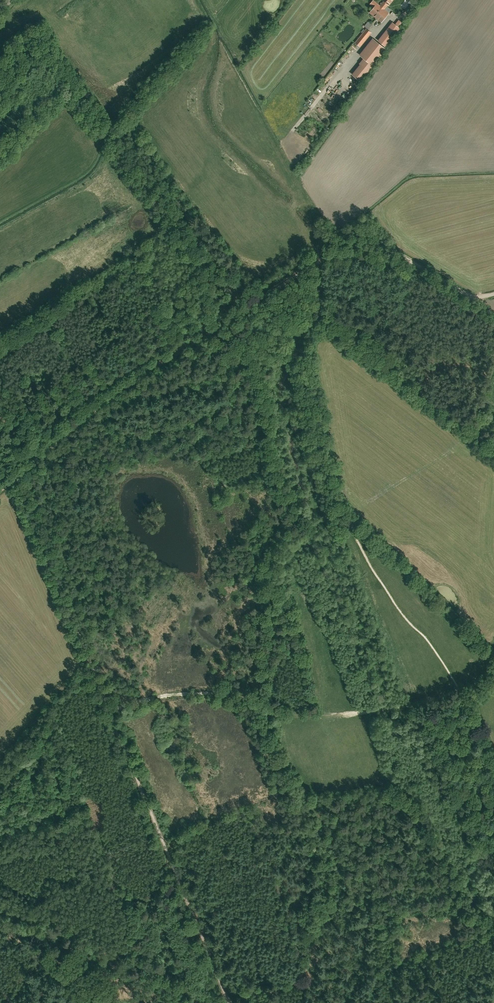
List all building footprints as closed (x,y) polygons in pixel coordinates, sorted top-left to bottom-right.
[(380,5),(373,0),(370,3),(374,7),(370,12),(381,22),(389,13),(384,9),(380,5)] [(384,9),(392,0),(383,0),(384,1),(380,5),(384,9)] [(392,22),(378,40),(385,46),(399,28),(392,22)] [(370,32),(367,29),(366,28),(359,36),(359,37),(355,42),(360,47),(365,41),(364,40),(370,32)] [(386,50),(385,49),(372,39),(359,54),(364,58),(359,64),(360,64),(352,74),(360,82),(386,50)] [(334,116),(338,109),(331,104),(328,109),(332,111),(330,114),(334,116)]
